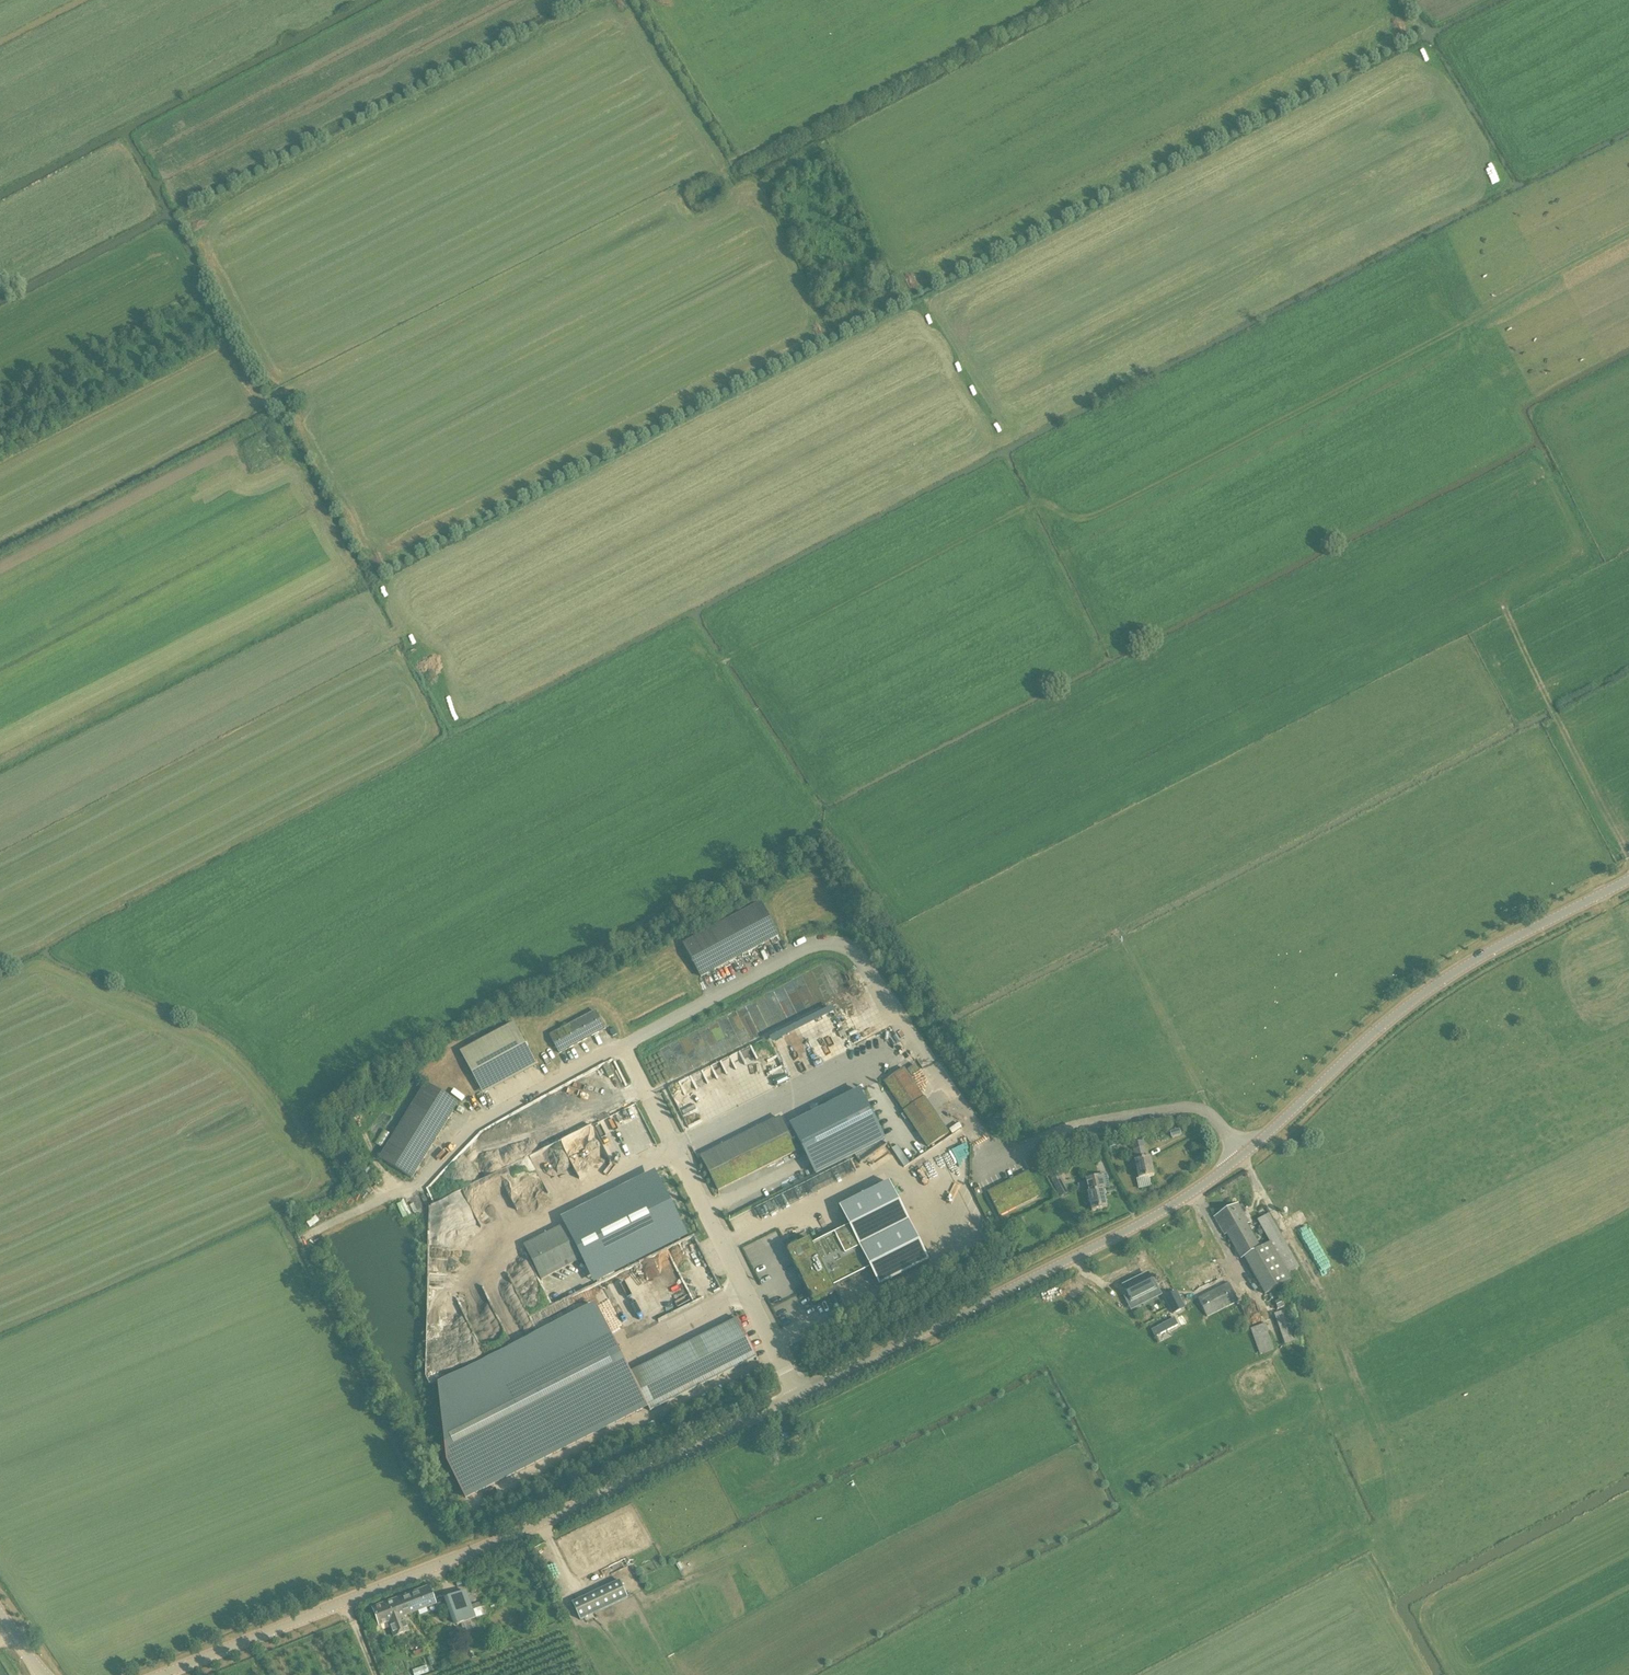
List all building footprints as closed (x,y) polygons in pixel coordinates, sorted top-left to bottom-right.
[(700,978),(778,937),(779,937),(761,902),(682,944),(700,978)] [(559,1055),(560,1054),(605,1030),(595,1011),(549,1035),(559,1055)] [(483,1096),(484,1096),(538,1067),(514,1023),(460,1052),(483,1096)] [(949,1134),(904,1069),(883,1082),(927,1149),(949,1134)] [(412,1180),(458,1105),(459,1104),(425,1084),(379,1159),(412,1180)] [(813,1174),(882,1140),(858,1091),(789,1125),(813,1174)] [(797,1152),(779,1117),(700,1157),(718,1192),(797,1152)] [(1139,1179),(1154,1176),(1150,1158),(1147,1159),(1143,1142),(1132,1144),(1136,1161),(1135,1162),(1139,1179)] [(897,1145),(891,1149),(903,1167),(909,1163),(897,1145)] [(1047,1174),(1060,1198),(1068,1194),(1055,1170),(1047,1174)] [(1105,1175),(1098,1176),(1085,1179),(1088,1193),(1086,1193),(1090,1211),(1105,1208),(1102,1190),(1108,1189),(1105,1175)] [(586,1214),(613,1267),(682,1232),(674,1216),(675,1216),(658,1182),(638,1192),(637,1189),(603,1206),(586,1214)] [(889,1184),(839,1209),(848,1227),(812,1246),(809,1240),(787,1251),(814,1305),(836,1294),(833,1288),(870,1270),(879,1288),(929,1263),(889,1184)] [(1265,1295),(1291,1280),(1288,1274),(1299,1268),(1269,1215),(1257,1221),(1270,1243),(1260,1248),(1247,1225),(1249,1224),(1238,1204),(1214,1218),(1224,1236),(1226,1235),(1241,1259),(1244,1258),(1265,1295)] [(1121,1287),(1126,1296),(1129,1303),(1147,1294),(1149,1298),(1158,1294),(1152,1281),(1150,1282),(1146,1275),(1136,1280),(1131,1283),(1121,1287)] [(1207,1317),(1238,1302),(1229,1283),(1197,1299),(1207,1317)] [(1176,1292),(1164,1298),(1173,1314),(1184,1308),(1176,1292)] [(1284,1307),(1281,1299),(1270,1304),(1274,1311),(1284,1307)] [(646,1407),(596,1308),(439,1387),(448,1462),(466,1498),(646,1407)] [(1298,1341),(1287,1310),(1274,1315),(1285,1346),(1298,1341)] [(757,1358),(738,1320),(737,1319),(631,1373),(650,1411),(757,1358)] [(1269,1333),(1265,1324),(1250,1329),(1259,1355),(1274,1350),(1268,1333),(1269,1333)] [(619,1582),(588,1596),(597,1612),(627,1598),(619,1582)] [(413,1592),(420,1611),(436,1605),(430,1586),(413,1592)] [(404,1617),(420,1611),(413,1592),(397,1598),(404,1617)] [(447,1598),(456,1625),(475,1619),(464,1592),(447,1598)] [(588,1596),(572,1603),(580,1620),(597,1612),(588,1596)] [(409,1631),(404,1617),(397,1598),(372,1608),(378,1626),(390,1622),(395,1636),(409,1631)]
